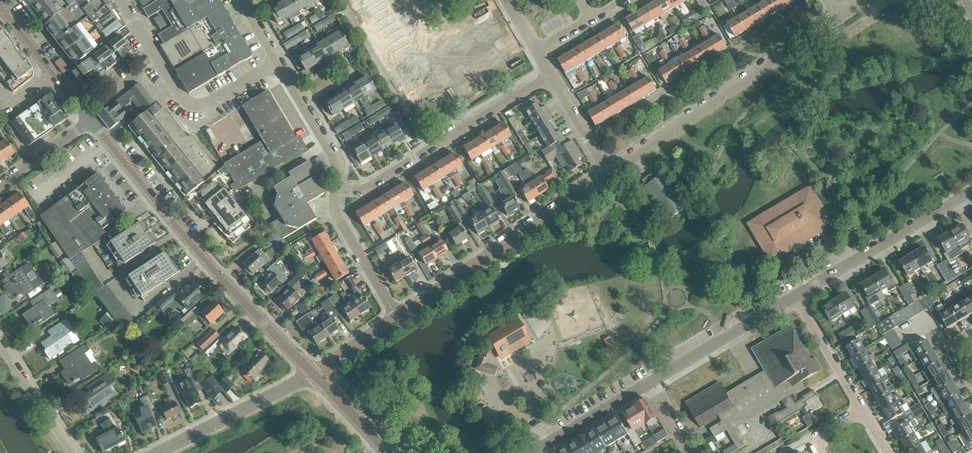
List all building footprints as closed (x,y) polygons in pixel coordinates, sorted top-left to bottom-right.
[(30,8),(44,26),(78,0),(40,0),(30,8)] [(76,26),(88,17),(82,9),(94,0),(78,0),(44,26),(56,42),(76,26)] [(116,33),(125,27),(110,0),(94,0),(82,9),(88,17),(76,26),(86,38),(95,50),(116,33)] [(144,9),(148,6),(144,0),(138,0),(144,9)] [(150,5),(148,6),(144,9),(143,9),(148,18),(161,10),(166,18),(196,1),(195,0),(159,0),(150,5)] [(166,18),(171,27),(158,35),(163,44),(223,8),(218,0),(198,0),(196,1),(166,18)] [(298,11),(292,0),(286,0),(280,4),(288,17),(290,20),(300,14),(298,11)] [(307,0),(292,0),(298,11),(304,7),(306,11),(311,8),(309,4),(307,0)] [(396,61),(417,50),(391,0),(364,0),(396,61)] [(657,1),(665,13),(675,7),(671,0),(659,0),(657,1)] [(708,6),(704,0),(697,0),(703,9),(708,6)] [(769,0),(768,0),(758,5),(766,18),(776,12),(769,0)] [(776,12),(787,6),(783,0),(769,0),(776,12)] [(657,1),(647,7),(654,20),(660,16),(663,20),(667,18),(665,13),(657,1)] [(288,17),(280,4),(269,10),(272,16),(273,18),(277,24),(288,17)] [(766,18),(758,5),(748,12),(756,24),(766,18)] [(637,14),(644,26),(654,20),(647,7),(637,14)] [(239,34),(232,23),(223,8),(163,44),(159,46),(175,72),(205,54),(239,34)] [(319,20),(325,16),(322,11),(315,15),(319,20)] [(756,24),(748,12),(738,18),(745,31),(756,24)] [(422,81),(507,35),(495,14),(411,59),(422,81)] [(644,26),(637,14),(626,20),(633,32),(644,26)] [(312,24),(319,20),(315,15),(309,19),(312,24)] [(160,29),(166,26),(160,16),(154,20),(160,29)] [(323,28),(330,24),(326,18),(320,22),(323,28)] [(745,31),(738,18),(727,24),(735,37),(745,31)] [(316,32),(323,28),(320,22),(313,26),(316,32)] [(297,33),(304,29),(301,23),(294,28),(297,33)] [(620,41),(626,37),(618,24),(608,30),(616,43),(618,47),(616,48),(619,53),(623,51),(620,46),(622,45),(620,41)] [(86,38),(76,26),(56,42),(65,54),(86,38)] [(13,93),(30,80),(31,79),(32,78),(32,77),(33,77),(33,76),(33,75),(33,74),(33,73),(33,72),(32,71),(32,70),(32,69),(0,28),(0,76),(13,93)] [(116,33),(95,50),(74,65),(77,69),(73,72),(84,86),(89,82),(90,83),(100,76),(99,75),(105,70),(106,71),(116,64),(115,63),(121,58),(122,59),(131,52),(121,40),(130,34),(126,28),(121,32),(122,33),(118,36),(116,33)] [(286,39),(297,33),(294,28),(283,34),(286,39)] [(329,38),(337,51),(342,49),(344,50),(349,47),(345,39),(344,37),(340,32),(334,35),(331,30),(326,33),(329,38)] [(608,30),(598,36),(606,49),(616,43),(608,30)] [(302,41),(308,37),(305,31),(298,35),(302,41)] [(252,56),(239,34),(205,54),(218,77),(252,56)] [(287,49),(302,41),(298,35),(284,44),(287,49)] [(639,47),(644,44),(639,35),(633,38),(639,47)] [(710,41),(718,54),(727,48),(720,35),(710,41)] [(596,55),(606,49),(598,36),(588,42),(596,55)] [(326,58),(327,58),(337,51),(329,38),(325,41),(323,37),(316,41),(326,58)] [(74,66),(74,65),(95,50),(86,38),(65,54),(74,66)] [(327,58),(326,58),(316,41),(306,48),(308,51),(316,64),(320,62),(321,63),(327,59),(327,58)] [(718,54),(710,41),(700,47),(708,60),(718,54)] [(586,61),(596,55),(588,42),(578,48),(586,61)] [(708,60),(700,47),(690,53),(697,66),(708,60)] [(578,48),(568,54),(576,67),(586,61),(578,48)] [(301,65),(305,71),(316,64),(308,51),(297,58),(300,63),(301,65)] [(697,66),(690,53),(680,59),(687,72),(697,66)] [(218,77),(205,54),(175,72),(188,94),(218,77)] [(566,73),(576,67),(568,54),(558,60),(566,73)] [(670,65),(677,78),(687,72),(680,59),(673,63),(671,59),(670,60),(666,55),(662,58),(665,63),(668,61),(670,65)] [(60,58),(54,63),(63,74),(69,69),(60,58)] [(659,71),(667,84),(677,78),(670,65),(659,71)] [(636,80),(638,83),(646,96),(657,90),(649,77),(643,80),(641,77),(639,78),(633,68),(628,71),(634,81),(636,80)] [(356,83),(364,97),(375,90),(372,84),(371,82),(370,83),(367,77),(356,83)] [(614,93),(616,92),(618,95),(626,108),(636,102),(628,89),(629,89),(626,85),(618,90),(613,80),(608,83),(614,93)] [(131,99),(143,89),(139,83),(127,92),(131,99)] [(364,97),(356,83),(352,86),(349,85),(344,88),(353,103),(359,100),(362,105),(367,102),(364,97)] [(638,83),(629,89),(628,89),(636,102),(646,96),(638,83)] [(343,109),(353,103),(344,88),(339,91),(340,93),(335,96),(343,109)] [(598,107),(596,104),(599,102),(592,92),(590,93),(587,88),(577,95),(580,100),(588,95),(594,105),(592,106),(594,110),(588,113),(596,126),(606,120),(598,107)] [(134,105),(148,95),(143,89),(131,99),(132,101),(134,105)] [(223,164),(224,165),(238,190),(295,156),(296,157),(307,151),(300,140),(298,142),(281,114),(267,91),(241,106),(262,141),(223,164)] [(129,124),(130,125),(136,120),(130,113),(127,116),(119,107),(123,104),(125,106),(132,101),(131,99),(127,92),(115,101),(115,102),(104,110),(103,110),(101,111),(102,112),(98,115),(109,130),(121,120),(126,127),(129,124)] [(28,146),(66,120),(65,118),(66,117),(62,111),(64,110),(57,101),(56,102),(51,96),(50,97),(49,95),(11,122),(28,146)] [(141,116),(155,105),(148,95),(134,105),(141,116)] [(616,114),(626,108),(618,95),(608,101),(616,114)] [(332,116),(343,109),(335,96),(324,103),(327,108),(327,109),(328,110),(332,116)] [(374,112),(384,106),(381,101),(370,107),(374,112)] [(529,101),(521,105),(532,123),(548,113),(544,106),(539,109),(536,104),(532,106),(529,101)] [(608,101),(598,107),(606,120),(616,114),(608,101)] [(187,196),(216,173),(215,172),(219,170),(218,170),(189,133),(186,136),(158,102),(155,105),(141,116),(136,120),(130,125),(168,172),(167,173),(171,179),(172,178),(187,196)] [(367,116),(374,112),(370,107),(364,111),(367,116)] [(378,120),(392,112),(389,107),(375,115),(378,120)] [(532,123),(540,135),(551,129),(552,128),(549,122),(552,120),(548,113),(532,123)] [(371,124),(378,120),(375,115),(368,119),(371,124)] [(352,125),(359,121),(356,116),(349,120),(352,125)] [(508,120),(516,133),(523,128),(520,122),(517,123),(513,117),(508,120)] [(341,132),(352,125),(349,120),(338,126),(341,132)] [(493,130),(501,143),(511,136),(503,123),(493,130)] [(357,133),(363,129),(360,124),(353,128),(357,133)] [(384,131),(392,144),(403,137),(400,132),(400,131),(399,130),(395,124),(384,131)] [(381,150),(392,144),(384,131),(382,127),(377,129),(380,133),(374,137),(381,150)] [(350,137),(357,133),(353,128),(347,132),(350,137)] [(552,128),(551,129),(540,135),(547,147),(563,137),(559,131),(556,133),(552,128)] [(493,130),(483,136),(491,149),(497,145),(499,149),(501,147),(503,146),(501,143),(493,130)] [(5,160),(15,153),(5,140),(2,136),(2,135),(0,132),(0,142),(1,143),(0,144),(0,152),(5,160)] [(473,142),(481,155),(491,149),(483,136),(473,142)] [(371,157),(381,150),(374,137),(363,143),(371,157)] [(567,144),(563,137),(547,147),(547,148),(540,152),(547,162),(559,155),(570,172),(581,166),(577,160),(582,157),(572,140),(567,144)] [(360,163),(371,157),(363,143),(362,144),(360,141),(355,144),(357,147),(352,150),(355,156),(356,158),(356,157),(360,163)] [(481,155),(473,142),(463,148),(470,161),(481,155)] [(523,146),(529,155),(534,152),(528,143),(523,146)] [(454,153),(444,159),(454,176),(452,177),(455,182),(459,179),(456,175),(458,174),(456,170),(462,166),(454,153)] [(444,159),(434,165),(442,178),(448,175),(450,178),(452,177),(454,176),(444,159)] [(282,182),(282,183),(275,188),(274,187),(274,188),(277,194),(269,199),(279,217),(280,216),(281,218),(270,225),(277,233),(283,239),(316,219),(307,203),(308,202),(309,198),(308,198),(316,193),(318,197),(324,194),(322,192),(324,191),(315,177),(317,176),(308,161),(288,173),(291,178),(283,183),(282,182)] [(527,203),(538,196),(530,184),(523,172),(517,162),(503,171),(508,179),(518,173),(526,186),(519,190),(527,203)] [(219,170),(215,172),(216,173),(187,196),(202,215),(202,217),(203,219),(205,221),(207,221),(211,219),(214,216),(217,220),(213,224),(232,244),(250,227),(247,223),(249,221),(237,206),(246,199),(238,190),(224,165),(218,170),(219,170)] [(432,185),(442,178),(434,165),(424,172),(432,185)] [(523,172),(530,184),(538,196),(548,190),(540,177),(535,181),(530,174),(527,169),(523,172)] [(550,181),(557,177),(551,169),(545,173),(550,181)] [(669,219),(685,208),(659,169),(642,180),(669,219)] [(513,214),(513,211),(519,208),(513,198),(517,196),(507,180),(508,179),(503,171),(498,173),(501,179),(496,182),(500,189),(499,190),(506,201),(500,205),(506,215),(507,215),(509,216),(513,214)] [(414,178),(422,191),(432,185),(424,172),(414,178)] [(125,212),(96,174),(73,191),(39,217),(69,260),(107,236),(102,227),(125,212)] [(395,189),(403,202),(413,196),(405,183),(395,189)] [(488,206),(494,203),(482,183),(476,187),(488,206)] [(774,209),(773,208),(772,208),(773,209),(769,212),(768,211),(768,212),(766,213),(765,213),(766,214),(761,216),(761,215),(760,216),(761,217),(756,219),(756,218),(755,219),(756,220),(754,221),(754,220),(753,220),(754,221),(749,224),(748,223),(749,224),(748,224),(748,225),(749,224),(752,229),(751,229),(751,230),(752,229),(753,231),(752,232),(753,232),(756,236),(755,237),(756,237),(759,241),(758,242),(759,242),(760,244),(760,245),(761,244),(769,259),(769,260),(770,259),(772,263),(772,262),(772,261),(776,258),(776,259),(777,259),(776,258),(778,257),(779,258),(779,257),(783,254),(784,255),(784,254),(788,251),(789,252),(789,251),(790,250),(791,251),(792,250),(791,250),(795,247),(796,248),(797,248),(796,247),(800,244),(801,245),(801,244),(803,243),(804,243),(803,242),(808,240),(808,241),(809,240),(808,239),(813,237),(813,238),(814,237),(813,236),(815,235),(816,236),(816,235),(820,232),(821,233),(821,232),(825,229),(825,230),(826,230),(825,229),(827,228),(828,229),(828,228),(832,225),(833,226),(833,225),(834,224),(833,224),(832,224),(830,220),(831,219),(830,219),(829,219),(828,218),(829,217),(828,217),(825,213),(826,212),(826,211),(825,212),(822,207),(823,207),(823,206),(822,207),(821,205),(822,205),(821,204),(821,205),(818,200),(819,199),(818,199),(815,195),(816,195),(815,194),(814,193),(814,192),(813,192),(811,188),(812,187),(811,187),(810,187),(810,186),(809,186),(810,188),(805,190),(805,189),(804,190),(805,190),(803,192),(803,191),(802,191),(803,192),(798,194),(797,193),(797,194),(798,195),(793,197),(792,197),(793,198),(791,199),(790,198),(790,199),(786,202),(785,201),(785,202),(781,205),(780,204),(780,205),(779,206),(778,205),(777,206),(778,206),(774,209)] [(385,195),(393,208),(399,205),(401,208),(403,207),(405,206),(403,202),(395,189),(385,195)] [(19,193),(9,200),(19,213),(24,209),(30,218),(35,214),(32,210),(31,211),(28,206),(29,206),(19,193)] [(385,195),(375,201),(383,214),(389,211),(391,215),(395,212),(393,208),(385,195)] [(463,221),(469,218),(457,199),(451,202),(463,221)] [(0,206),(0,207),(9,220),(19,213),(9,200),(0,206)] [(365,208),(373,220),(383,214),(375,201),(365,208)] [(457,225),(463,221),(451,202),(445,206),(457,225)] [(477,210),(487,226),(497,220),(497,221),(498,220),(490,207),(489,207),(490,208),(486,211),(483,206),(477,210)] [(0,207),(0,227),(3,231),(2,231),(5,235),(10,232),(4,223),(9,220),(0,207)] [(355,214),(363,227),(373,220),(365,208),(355,214)] [(477,232),(487,226),(477,210),(471,214),(474,218),(470,220),(469,220),(477,233),(477,232)] [(139,254),(155,243),(149,234),(147,235),(145,232),(146,231),(140,222),(125,233),(124,232),(119,236),(117,231),(103,241),(105,244),(108,242),(115,252),(113,253),(120,265),(122,263),(123,265),(139,254)] [(424,236),(423,236),(427,243),(436,258),(441,255),(442,256),(447,253),(446,252),(447,251),(439,236),(431,241),(421,222),(417,225),(424,236)] [(959,246),(965,242),(968,245),(971,243),(971,241),(962,224),(950,232),(959,246)] [(455,246),(468,239),(461,227),(448,234),(455,246)] [(950,232),(938,239),(951,260),(963,253),(959,246),(950,232)] [(275,245),(283,240),(284,240),(283,239),(277,233),(270,237),(259,244),(263,250),(274,243),(275,245)] [(317,251),(330,243),(324,233),(311,241),(317,251)] [(436,258),(427,243),(423,236),(420,238),(425,247),(417,251),(425,264),(426,264),(427,265),(432,262),(431,261),(436,258)] [(410,239),(405,242),(412,253),(417,250),(410,239)] [(404,240),(399,243),(407,256),(412,253),(405,242),(404,240)] [(336,253),(330,243),(317,251),(323,261),(336,253)] [(377,254),(388,248),(386,245),(385,243),(374,249),(377,254)] [(918,248),(911,253),(912,254),(920,269),(927,265),(929,268),(934,265),(931,260),(934,259),(930,254),(928,255),(924,247),(919,250),(918,248)] [(264,255),(258,250),(243,265),(252,274),(263,264),(264,265),(269,260),(264,255)] [(180,272),(164,253),(162,255),(127,277),(143,302),(145,300),(161,285),(160,284),(179,273),(180,272)] [(323,261),(329,271),(342,263),(336,253),(323,261)] [(406,258),(402,253),(394,258),(395,259),(405,276),(416,270),(408,257),(406,258)] [(912,254),(911,253),(905,256),(906,258),(900,261),(901,263),(900,265),(900,267),(901,268),(904,268),(908,276),(909,275),(910,276),(912,276),(914,275),(915,273),(915,271),(920,269),(912,254)] [(74,267),(85,260),(81,254),(70,261),(74,267)] [(384,266),(387,270),(395,283),(405,276),(395,259),(384,266)] [(953,280),(958,277),(948,259),(942,263),(953,280)] [(77,272),(88,265),(85,260),(74,267),(77,272)] [(329,271),(335,281),(348,273),(342,263),(329,271)] [(947,283),(953,280),(942,263),(937,266),(947,283)] [(25,295),(35,289),(41,285),(41,284),(40,282),(40,280),(38,279),(37,278),(32,271),(31,269),(31,267),(29,266),(28,265),(27,264),(2,281),(5,285),(3,287),(12,300),(16,297),(16,298),(18,297),(18,296),(23,292),(25,295)] [(265,280),(261,284),(270,293),(271,291),(273,293),(278,288),(276,286),(280,282),(282,284),(287,279),(273,264),(261,275),(265,280)] [(77,272),(81,278),(92,270),(88,265),(77,272)] [(81,278),(84,283),(95,275),(92,270),(81,278)] [(885,270),(873,277),(881,292),(888,287),(890,291),(896,288),(885,270)] [(290,288),(277,300),(281,305),(280,306),(284,310),(286,309),(287,310),(300,298),(294,293),(300,287),(299,285),(307,278),(300,271),(286,284),(290,288)] [(971,279),(971,273),(971,272),(961,278),(964,284),(971,279)] [(88,288),(99,280),(95,275),(84,283),(88,288)] [(881,292),(873,277),(872,275),(867,278),(868,280),(861,284),(869,298),(866,299),(869,304),(878,299),(880,302),(885,299),(881,292)] [(953,290),(964,284),(961,278),(950,285),(953,290)] [(102,286),(99,280),(88,288),(92,293),(94,292),(102,286)] [(194,282),(187,287),(186,288),(183,291),(182,291),(181,292),(182,293),(176,297),(171,291),(156,304),(162,311),(172,301),(184,314),(205,294),(204,293),(204,292),(201,288),(200,289),(194,282)] [(914,303),(917,301),(919,300),(909,282),(904,285),(914,303)] [(110,290),(106,285),(95,292),(100,298),(110,290)] [(909,306),(912,304),(914,303),(904,285),(899,288),(909,306)] [(948,293),(953,290),(950,285),(945,288),(948,293)] [(35,323),(43,318),(45,321),(54,315),(48,307),(58,300),(50,289),(30,303),(34,308),(22,315),(30,327),(33,324),(34,325),(35,324),(35,323)] [(110,290),(100,298),(104,303),(114,295),(110,290)] [(347,306),(341,309),(350,322),(360,315),(351,302),(352,302),(349,299),(344,292),(341,295),(345,301),(345,302),(347,306)] [(846,293),(834,300),(843,314),(850,310),(852,314),(857,311),(846,293)] [(114,295),(104,303),(108,309),(119,301),(114,295)] [(362,295),(352,302),(351,302),(360,315),(370,308),(362,295)] [(929,308),(934,305),(928,295),(923,298),(929,308)] [(336,311),(341,307),(333,296),(328,299),(336,311)] [(971,296),(961,303),(968,316),(971,313),(971,297),(971,296)] [(924,311),(929,308),(923,298),(919,300),(917,301),(924,311)] [(843,314),(834,300),(822,307),(823,308),(820,309),(824,316),(827,314),(831,321),(843,314)] [(112,314),(123,306),(119,301),(108,309),(112,314)] [(919,314),(924,311),(917,301),(914,303),(912,304),(919,314)] [(223,313),(212,302),(197,316),(207,327),(223,313)] [(326,313),(315,320),(327,337),(338,330),(329,316),(334,313),(326,302),(321,306),(326,313)] [(961,303),(950,309),(958,322),(968,316),(961,303)] [(307,309),(304,304),(299,307),(302,313),(307,309)] [(914,317),(919,314),(912,304),(909,306),(907,307),(914,317)] [(944,309),(938,313),(947,328),(958,322),(950,309),(947,304),(943,306),(944,309)] [(876,325),(877,325),(881,322),(871,305),(865,308),(876,325)] [(117,320),(127,312),(123,306),(112,314),(117,320)] [(908,320),(914,317),(907,307),(902,310),(908,320)] [(870,329),(876,325),(865,308),(860,311),(870,329)] [(903,323),(908,320),(902,310),(897,312),(903,323)] [(127,312),(117,320),(121,325),(131,317),(127,312)] [(892,315),(898,326),(903,323),(897,312),(892,315)] [(311,339),(315,346),(327,337),(315,320),(310,313),(295,323),(308,341),(311,339)] [(883,335),(893,329),(898,326),(892,315),(881,322),(877,325),(883,335)] [(126,331),(135,323),(131,317),(121,325),(126,331)] [(529,341),(530,341),(528,337),(517,319),(487,337),(498,355),(501,358),(499,354),(504,351),(506,355),(507,355),(504,351),(509,348),(511,352),(512,352),(510,348),(516,345),(518,348),(516,344),(521,341),(524,345),(524,344),(522,341),(527,338),(529,341)] [(41,344),(44,348),(45,350),(45,352),(49,359),(62,350),(60,347),(71,340),(72,342),(78,338),(72,329),(66,320),(50,330),(48,331),(52,337),(51,337),(48,339),(41,344)] [(242,340),(245,337),(237,328),(234,331),(233,330),(223,340),(219,336),(212,342),(216,346),(220,342),(223,345),(227,342),(233,348),(237,345),(240,349),(246,343),(242,340)] [(784,404),(786,408),(779,413),(778,411),(772,415),(777,424),(802,410),(806,416),(802,418),(808,427),(816,422),(811,414),(813,413),(813,412),(823,406),(813,390),(802,397),(803,398),(795,403),(791,395),(804,387),(801,382),(822,369),(815,357),(811,360),(793,328),(755,350),(767,369),(757,375),(749,380),(726,393),(721,385),(687,405),(700,428),(711,421),(713,423),(720,418),(722,422),(710,429),(715,437),(727,430),(738,450),(747,444),(737,427),(785,399),(786,402),(784,404)] [(202,350),(219,335),(213,329),(197,344),(202,350)] [(896,333),(893,329),(883,335),(886,339),(896,333)] [(844,344),(856,337),(853,332),(841,339),(844,344)] [(886,339),(889,344),(899,338),(896,333),(886,339)] [(615,348),(611,337),(605,340),(610,350),(615,348)] [(902,343),(899,338),(889,344),(892,350),(902,343)] [(852,358),(865,350),(859,339),(846,347),(852,358)] [(920,358),(933,350),(927,340),(914,347),(920,358)] [(909,343),(893,352),(896,358),(912,348),(909,343)] [(134,345),(131,344),(128,344),(127,347),(128,350),(130,352),(133,351),(135,348),(134,345)] [(144,345),(140,349),(144,355),(149,351),(144,345)] [(98,368),(83,346),(60,362),(65,370),(61,373),(69,384),(73,382),(75,381),(74,380),(80,377),(82,380),(98,368)] [(865,350),(852,358),(858,368),(871,361),(875,359),(873,355),(869,357),(865,350)] [(920,358),(926,369),(939,361),(933,350),(920,358)] [(265,357),(260,352),(248,364),(247,364),(242,369),(255,382),(261,376),(258,373),(270,362),(268,360),(269,359),(266,357),(265,357)] [(478,358),(475,369),(496,375),(499,364),(478,358)] [(871,361),(858,368),(865,380),(878,372),(871,361)] [(945,371),(939,361),(926,369),(930,375),(925,378),(928,382),(933,379),(946,371),(945,371)] [(896,375),(901,372),(898,366),(892,369),(896,375)] [(195,393),(197,392),(195,389),(201,386),(189,368),(184,370),(188,378),(183,381),(183,382),(175,386),(178,393),(181,392),(189,408),(200,403),(195,393)] [(878,372),(865,380),(871,389),(884,382),(889,380),(886,375),(886,374),(883,369),(878,372)] [(909,379),(915,375),(912,370),(906,374),(909,379)] [(946,371),(933,379),(937,386),(932,389),(934,393),(952,382),(950,378),(951,377),(947,370),(945,371),(946,371)] [(165,384),(170,381),(164,371),(159,373),(165,384)] [(899,380),(904,377),(901,372),(896,375),(899,380)] [(87,388),(90,392),(79,400),(87,412),(91,409),(91,410),(93,409),(92,408),(103,401),(103,402),(114,395),(109,388),(114,384),(107,374),(87,388)] [(912,384),(918,381),(915,375),(909,379),(912,384)] [(227,393),(234,386),(226,377),(218,385),(227,393)] [(210,398),(221,389),(215,381),(204,389),(210,398)] [(940,405),(941,404),(946,401),(945,400),(958,393),(956,389),(958,388),(954,381),(952,382),(934,393),(938,400),(937,400),(940,405)] [(884,382),(871,389),(877,400),(890,392),(890,393),(895,390),(893,386),(888,389),(884,382)] [(919,395),(924,392),(921,386),(915,390),(919,395)] [(908,396),(914,393),(910,387),(905,391),(908,396)] [(890,392),(877,400),(883,411),(896,403),(902,400),(900,395),(894,399),(890,393),(890,392)] [(958,393),(945,400),(946,401),(941,404),(947,414),(952,411),(964,403),(958,393)] [(149,412),(154,409),(147,395),(140,399),(142,409),(132,414),(142,432),(156,425),(149,412)] [(160,409),(166,420),(180,413),(174,402),(171,397),(165,400),(167,405),(160,409)] [(657,417),(647,399),(635,406),(646,424),(657,417)] [(899,422),(923,408),(919,403),(909,409),(906,403),(905,404),(902,400),(896,403),(883,411),(890,421),(896,417),(899,422)] [(928,411),(933,407),(930,402),(925,405),(928,411)] [(953,425),(958,422),(971,414),(968,410),(970,409),(966,403),(965,404),(964,403),(952,411),(956,418),(951,421),(953,425)] [(635,406),(624,413),(631,425),(625,428),(629,434),(628,434),(635,446),(642,442),(635,430),(646,424),(635,406)] [(931,416),(937,413),(933,407),(928,411),(931,416)] [(915,419),(926,413),(923,408),(899,422),(901,426),(895,430),(895,431),(894,432),(897,438),(899,437),(902,441),(915,434),(921,430),(915,419)] [(971,414),(958,422),(964,432),(971,427),(971,413),(971,414)] [(618,416),(607,423),(617,441),(628,434),(629,434),(625,428),(618,416)] [(102,452),(125,441),(118,428),(115,429),(109,419),(100,425),(106,434),(95,440),(102,452)] [(607,423),(595,430),(605,447),(605,448),(617,441),(607,423)] [(929,431),(935,428),(932,423),(926,426),(929,431)] [(941,432),(946,429),(943,423),(937,427),(941,432)] [(964,432),(960,435),(968,449),(971,447),(971,427),(964,432)] [(665,429),(653,436),(657,443),(668,436),(665,429)] [(944,437),(949,434),(946,429),(941,432),(944,437)] [(595,430),(586,436),(596,452),(605,447),(595,430)] [(915,434),(902,441),(908,452),(921,444),(915,434)] [(596,452),(586,436),(577,441),(584,452),(596,452)] [(784,443),(781,438),(760,450),(762,452),(768,452),(784,443)] [(939,447),(944,444),(941,438),(935,442),(939,447)] [(959,450),(952,439),(947,442),(953,452),(954,452),(959,450)] [(567,447),(571,452),(584,452),(577,441),(567,447)] [(921,444),(908,452),(926,452),(921,444)] [(944,444),(939,447),(942,452),(949,452),(944,444)]
